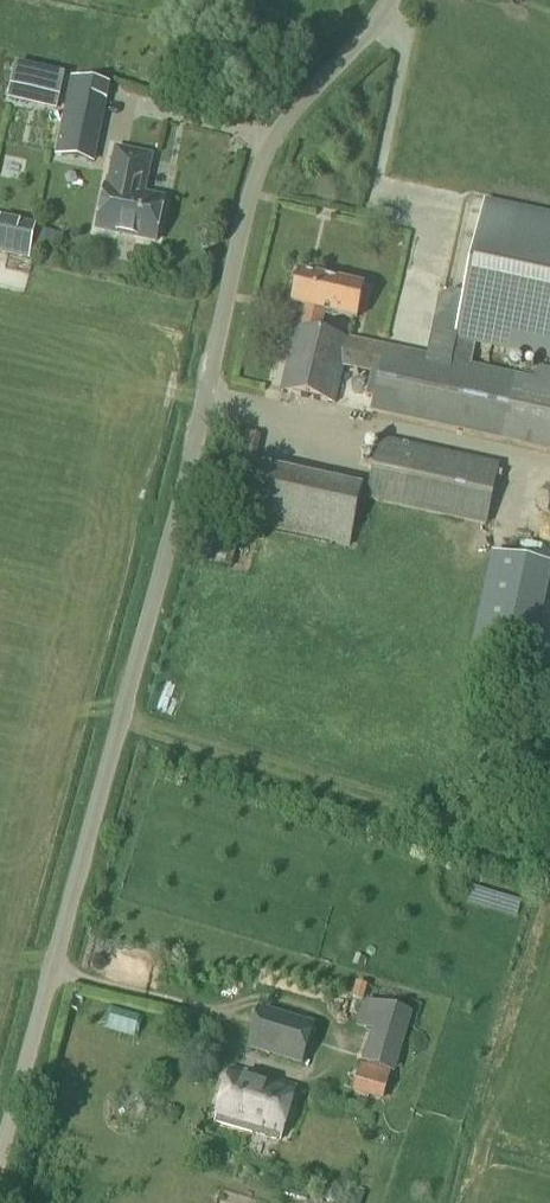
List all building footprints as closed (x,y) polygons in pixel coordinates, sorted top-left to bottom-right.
[(56,109),(63,78),(16,67),(9,99),(56,109)] [(109,84),(74,76),(71,89),(106,97),(109,84)] [(59,141),(94,149),(100,123),(65,115),(59,141)] [(96,230),(154,242),(163,201),(141,196),(149,158),(115,151),(107,189),(104,188),(96,230)] [(549,355),(549,220),(486,206),(449,362),(471,367),(477,339),(549,355)] [(26,259),(33,227),(20,224),(13,256),(26,259)] [(291,305),(304,308),(300,330),(321,334),(324,313),(356,320),(363,290),(298,275),(291,305)] [(321,334),(300,330),(294,328),(279,393),(334,405),(344,368),(348,341),(321,334)] [(344,368),(379,376),(370,411),(549,451),(549,384),(471,367),(449,362),(348,341),(344,368)] [(204,562),(230,569),(260,437),(226,430),(209,503),(217,505),(204,562)] [(482,515),(494,458),(370,434),(359,491),(482,515)] [(351,491),(262,473),(251,527),(340,545),(351,491)] [(531,662),(549,576),(549,568),(493,555),(473,650),(531,662)] [(362,1064),(390,1073),(408,1015),(362,1002),(356,1025),(371,1030),(362,1064)] [(246,1050),(301,1067),(313,1024),(259,1008),(246,1050)] [(390,1073),(362,1064),(354,1087),(382,1096),(390,1073)] [(215,1121),(278,1140),(293,1088),(231,1069),(215,1121)]
